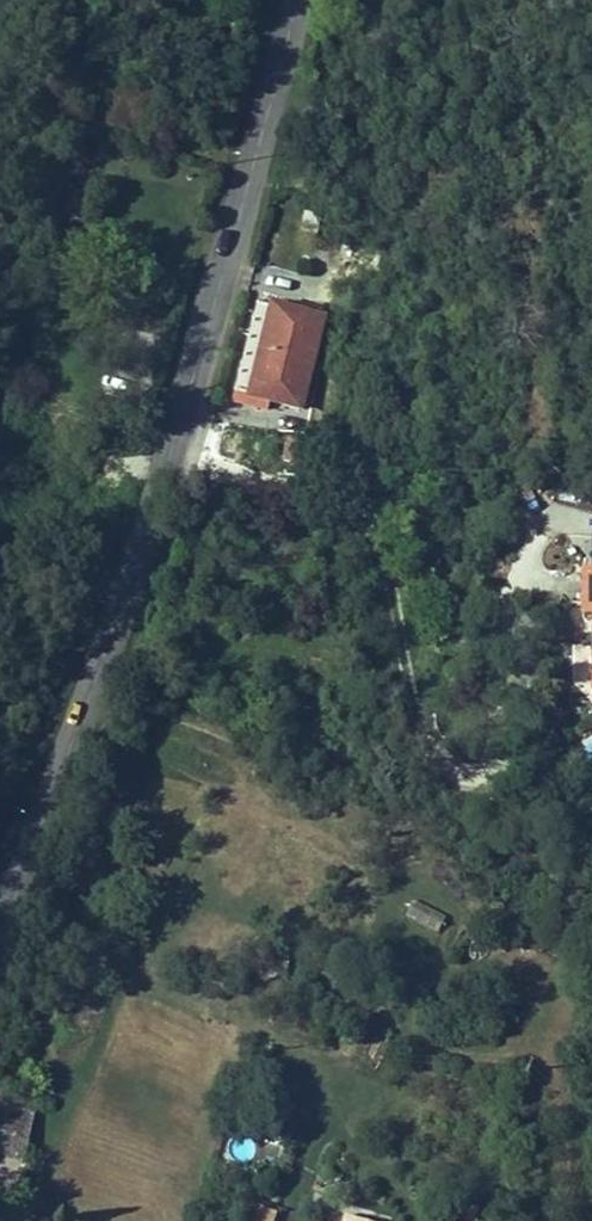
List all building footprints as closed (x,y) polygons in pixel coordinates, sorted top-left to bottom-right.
[(291,312),(255,303),(232,401),(254,407),(256,400),(267,402),(297,410),(322,310),(312,308),(310,316),(291,312)] [(293,303),(291,312),(310,316),(312,308),(293,303)] [(265,410),(267,402),(256,400),(254,407),(265,410)] [(317,467),(320,447),(286,441),(282,461),(317,467)] [(583,612),(591,612),(591,571),(584,570),(583,612)] [(11,1203),(50,1082),(15,1070),(9,1088),(0,1085),(0,1199),(11,1203)] [(247,1220),(273,1220),(275,1211),(250,1205),(247,1220)]
